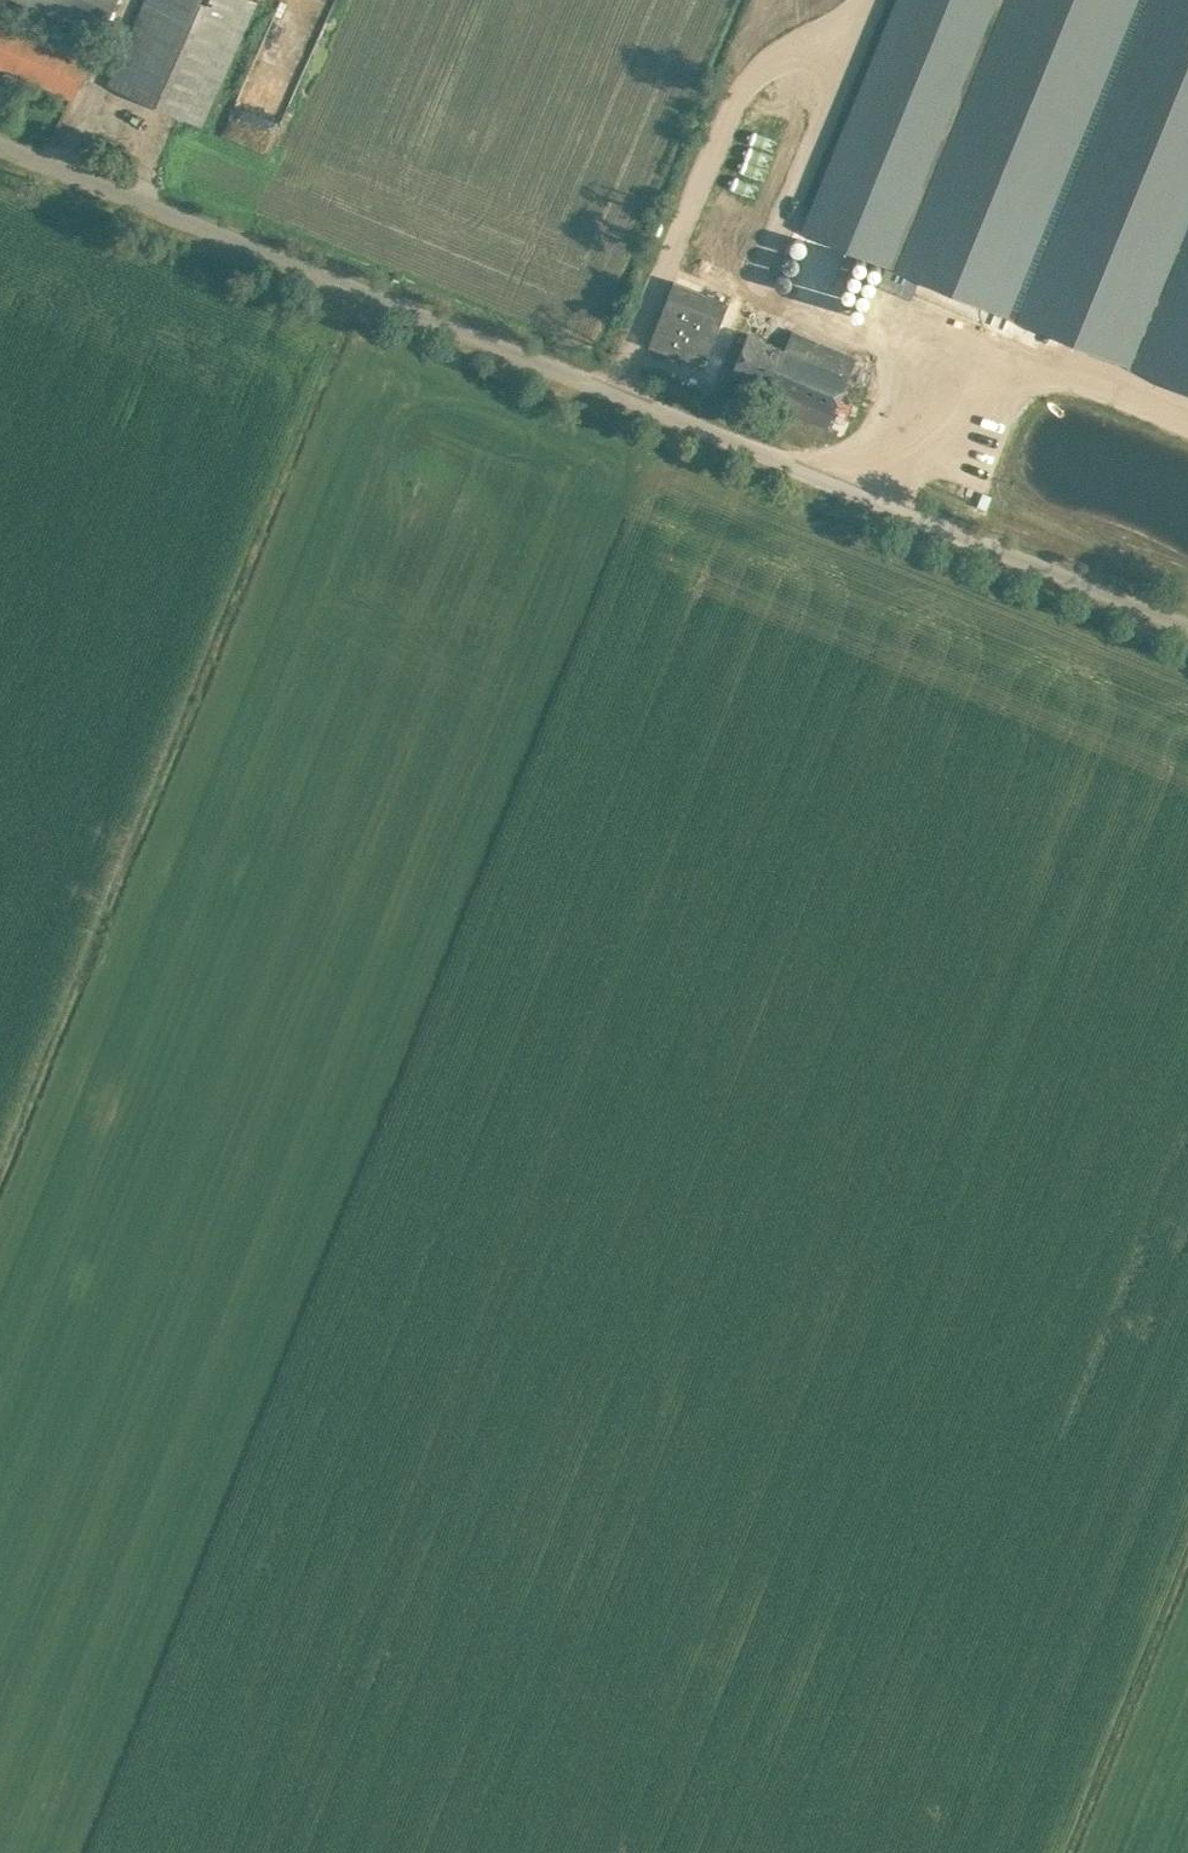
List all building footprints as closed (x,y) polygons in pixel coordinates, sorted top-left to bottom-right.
[(73,99),(83,76),(92,55),(0,14),(6,2),(0,0),(0,68),(73,99)] [(99,38),(117,0),(16,0),(99,38)] [(118,64),(109,86),(201,127),(256,4),(248,0),(147,0),(118,64)] [(808,232),(1187,386),(1187,0),(901,0),(808,232)] [(690,236),(677,275),(748,298),(760,259),(690,236)] [(845,275),(830,309),(899,340),(914,306),(845,275)] [(670,290),(648,344),(710,369),(732,316),(670,290)] [(748,334),(741,350),(732,372),(769,387),(763,401),(829,428),(858,358),(793,332),(786,350),(748,334)] [(950,449),(941,468),(955,474),(964,455),(950,449)]
